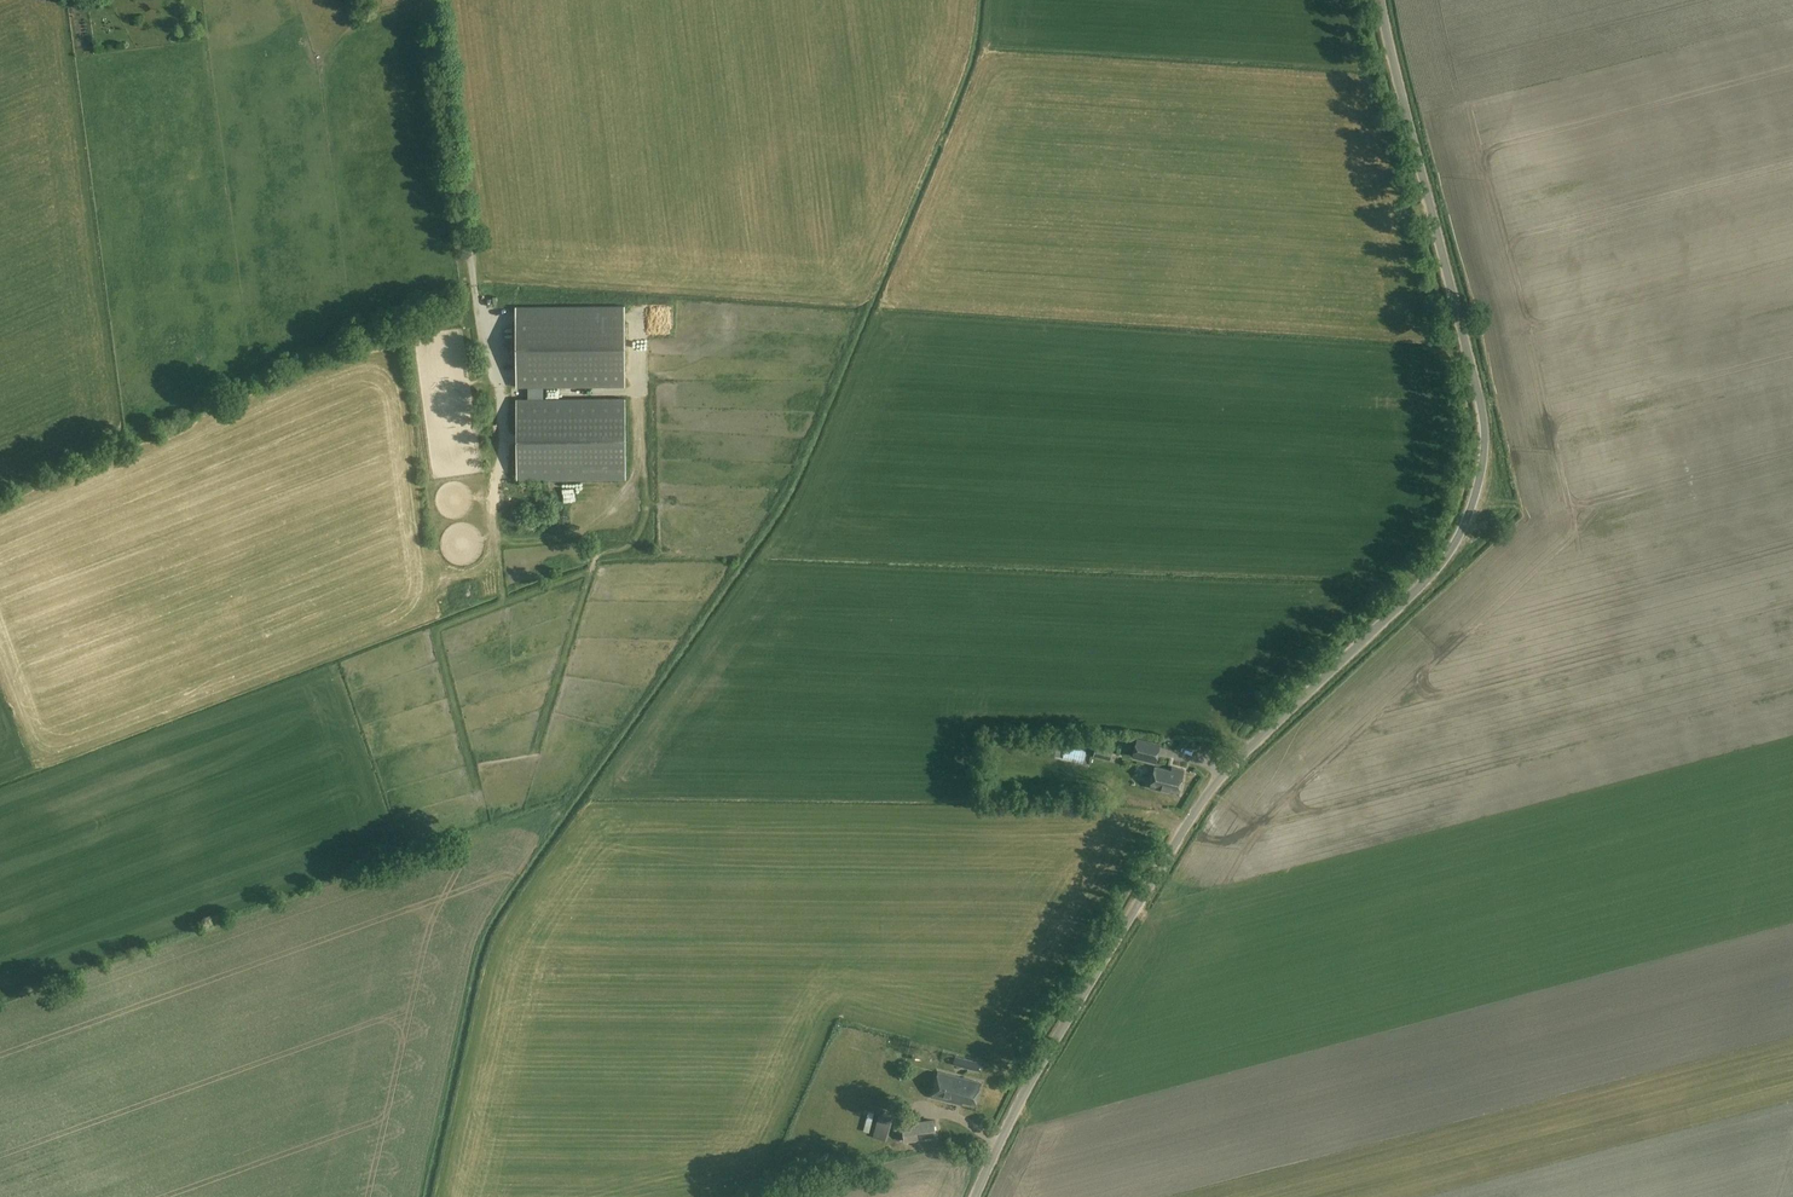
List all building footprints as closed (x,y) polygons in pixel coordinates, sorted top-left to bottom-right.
[(495,308),(495,299),(488,299),(487,308),(495,308)] [(626,480),(625,399),(543,399),(542,387),(625,387),(625,306),(516,307),(516,388),(527,387),(527,400),(515,400),(516,481),(626,480)] [(379,341),(380,350),(391,349),(390,341),(379,341)] [(517,498),(518,506),(546,505),(545,483),(507,484),(507,498),(517,498)] [(1160,744),(1136,738),(1131,757),(1155,763),(1160,744)] [(1185,770),(1172,767),(1171,771),(1158,767),(1153,788),(1179,794),(1185,770)] [(982,1063),(962,1058),(960,1067),(980,1072),(982,1063)] [(980,1083),(938,1071),(931,1096),(958,1103),(959,1100),(974,1104),(980,1083)] [(936,1137),(933,1120),(902,1124),(905,1141),(936,1137)]
